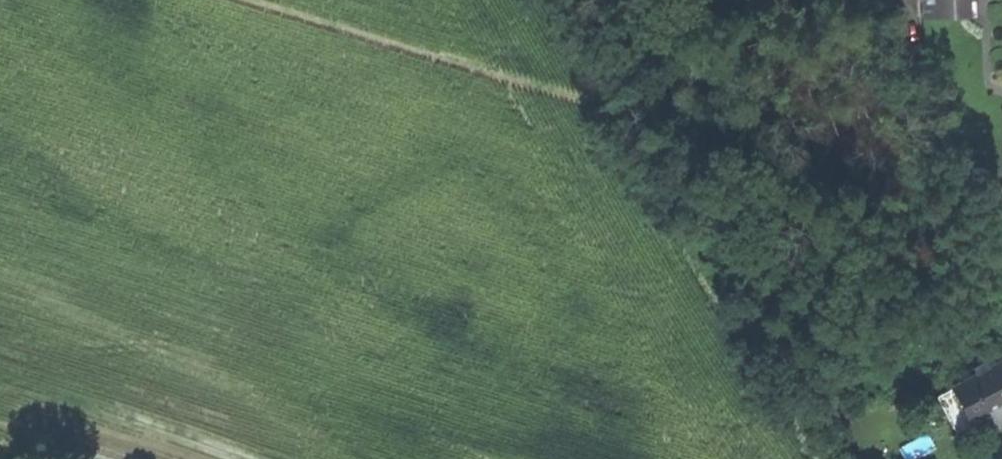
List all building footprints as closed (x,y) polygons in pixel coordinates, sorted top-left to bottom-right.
[(972,15),(972,0),(921,0),(921,17),(972,15)] [(1001,406),(1001,365),(1001,362),(989,368),(983,372),(977,375),(937,397),(956,431),(1001,406)] [(973,369),(977,375),(983,372),(989,368),(986,363),(973,369)] [(956,431),(960,440),(970,434),(979,436),(1001,423),(1001,406),(956,431)]
